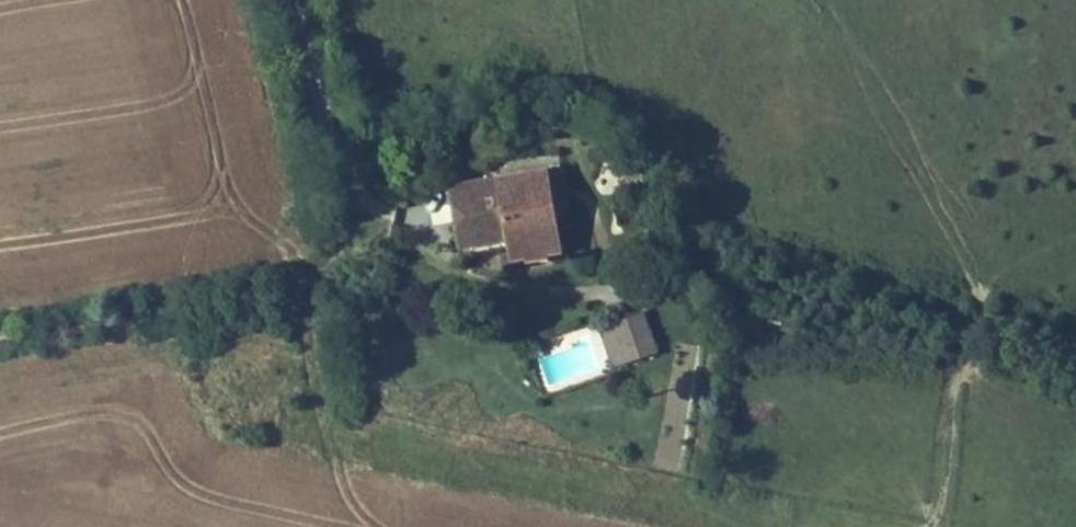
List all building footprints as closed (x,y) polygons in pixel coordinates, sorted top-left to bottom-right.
[(586,213),(579,173),(564,175),(570,216),(586,213)] [(570,216),(564,175),(495,186),(498,204),(467,209),(474,254),(521,246),(525,268),(577,260),(570,216)] [(498,204),(495,186),(464,191),(467,209),(498,204)] [(449,205),(430,207),(432,224),(451,222),(449,205)] [(670,361),(658,323),(642,328),(655,366),(670,361)] [(655,366),(642,328),(627,334),(639,371),(655,366)] [(627,334),(616,337),(628,374),(639,371),(627,334)]
